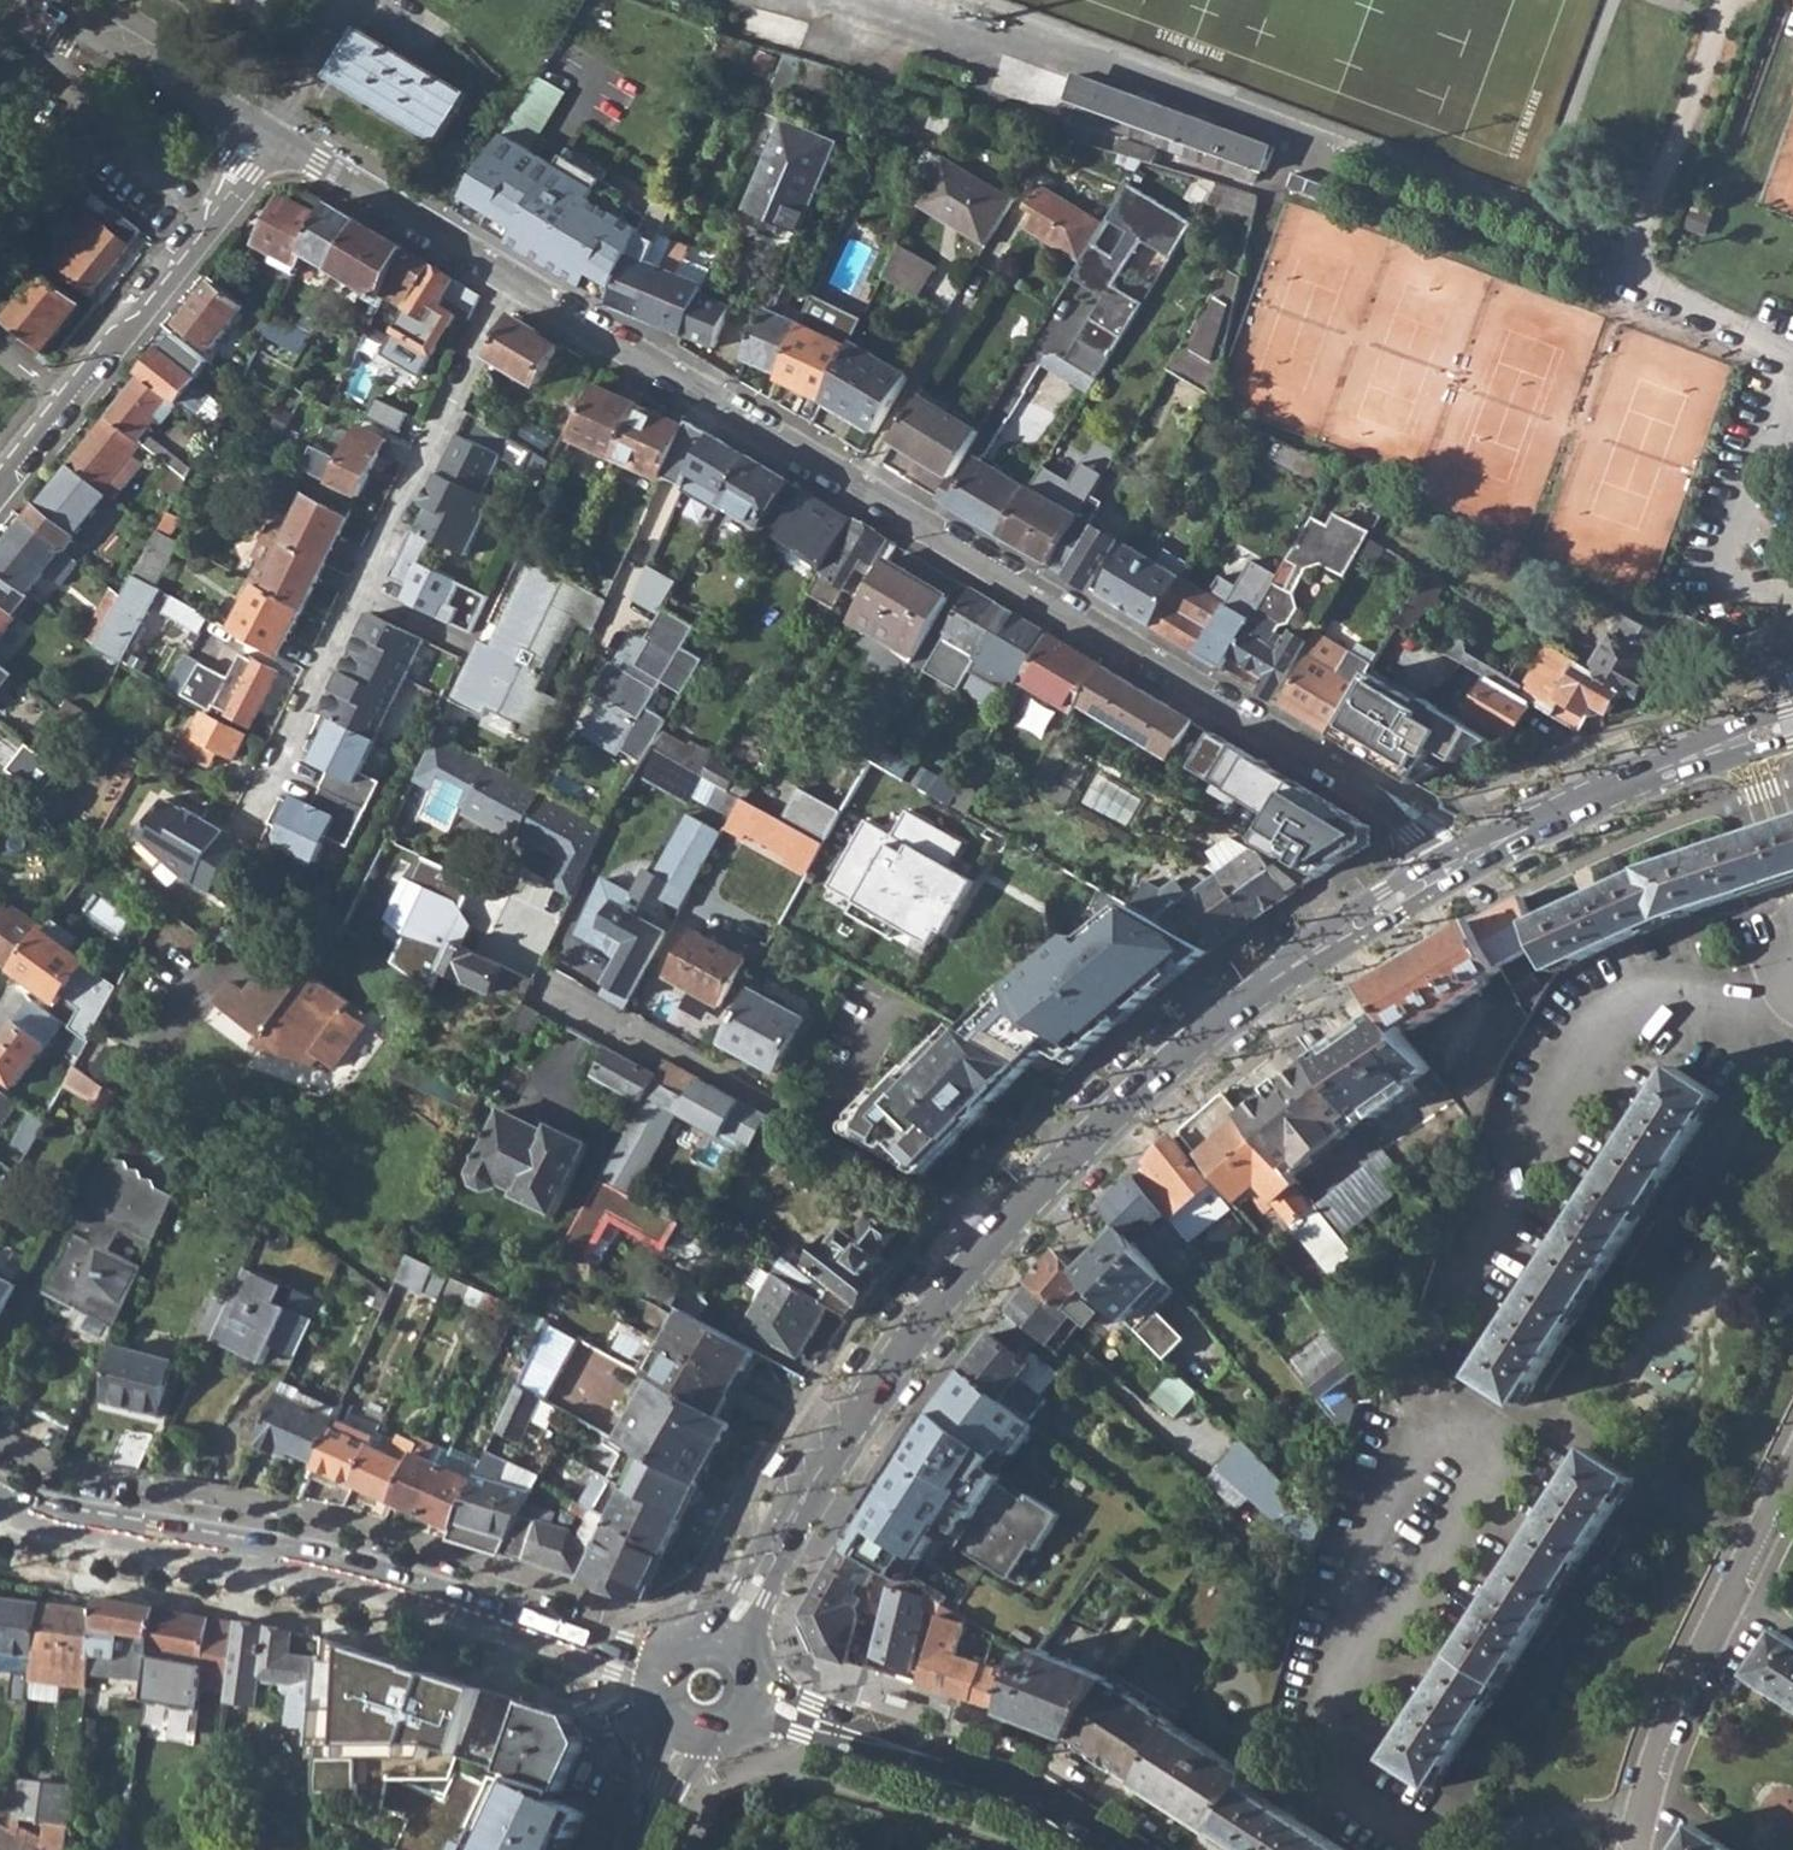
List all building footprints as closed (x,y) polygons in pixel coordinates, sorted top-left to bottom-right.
[(327,79),(438,146),(468,95),(357,29),(327,79)] [(781,54),(760,48),(752,65),(751,67),(775,74),(781,54)] [(786,117),(808,65),(787,56),(765,108),(786,117)] [(535,75),(500,134),(527,150),(562,91),(535,75)] [(1134,99),(1072,75),(1062,98),(1266,175),(1274,154),(1218,132),(1221,125),(1136,93),(1134,99)] [(927,123),(944,130),(955,105),(937,100),(927,123)] [(923,177),(949,189),(960,166),(966,170),(970,161),(976,164),(997,118),(955,105),(944,130),(937,145),(924,174),(923,177)] [(840,145),(786,121),(772,155),(747,209),(801,233),(840,145)] [(527,150),(500,134),(455,211),(609,303),(648,217),(617,198),(621,191),(600,179),(605,171),(565,148),(553,165),(527,150)] [(1034,162),(1056,169),(1073,140),(1051,134),(1034,162)] [(1113,152),(1153,164),(1158,149),(1117,137),(1113,152)] [(915,170),(924,174),(937,145),(927,142),(915,170)] [(1088,241),(1076,260),(1067,275),(1101,296),(1110,301),(1098,322),(1088,316),(1075,338),(1106,358),(1140,303),(1110,284),(1138,240),(1167,258),(1189,222),(1124,182),(1102,217),(1123,230),(1108,254),(1088,241)] [(1023,229),(1076,260),(1088,241),(1100,222),(1035,186),(1022,209),(1031,215),(1023,229)] [(1224,206),(1255,216),(1259,195),(1229,186),(1224,206)] [(50,260),(96,295),(144,232),(98,197),(50,260)] [(609,303),(641,317),(662,270),(647,263),(659,235),(672,206),(657,198),(648,217),(609,303)] [(257,250),(296,271),(305,254),(324,216),(294,199),(280,202),(257,250)] [(324,216),(305,254),(331,270),(359,222),(330,204),(324,216)] [(878,275),(943,313),(974,261),(903,221),(878,275)] [(331,270),(381,300),(384,295),(405,251),(359,222),(331,270)] [(674,242),(659,235),(647,263),(662,270),(669,253),(673,245),(674,242)] [(641,317),(682,337),(700,296),(704,287),(680,276),(687,261),(691,252),(673,245),(669,253),(662,270),(641,317)] [(384,295),(407,307),(431,266),(405,251),(384,295)] [(680,276),(704,287),(711,271),(687,261),(680,276)] [(358,349),(384,364),(394,346),(410,355),(434,315),(440,319),(451,300),(470,312),(478,296),(431,266),(407,307),(392,334),(386,344),(366,333),(358,349)] [(50,350),(88,302),(44,268),(7,316),(50,350)] [(1182,346),(1223,370),(1241,283),(1225,274),(1182,346)] [(746,359),(779,374),(801,325),(785,318),(799,286),(782,278),(746,359)] [(182,321),(215,348),(246,308),(214,282),(182,321)] [(729,309),(700,296),(682,337),(712,349),(729,309)] [(1098,322),(1110,301),(1101,296),(1088,316),(1098,322)] [(777,379),(822,400),(846,346),(849,341),(858,319),(813,298),(801,325),(779,374),(777,379)] [(313,300),(296,328),(310,336),(317,324),(312,321),(322,305),(313,300)] [(273,316),(284,321),(291,307),(281,302),(273,316)] [(299,353),(310,336),(296,328),(284,321),(273,316),(269,325),(264,334),(299,353)] [(489,359),(531,385),(556,343),(514,318),(489,359)] [(371,322),(366,333),(386,344),(392,334),(371,322)] [(172,398),(177,402),(195,415),(212,393),(194,380),(209,360),(174,332),(142,374),(172,398)] [(1106,358),(1075,338),(1062,360),(1052,354),(1041,356),(1037,362),(1086,392),(1106,358)] [(822,400),(873,431),(906,374),(849,341),(846,346),(822,400)] [(108,415),(139,440),(172,398),(142,374),(108,415)] [(571,440),(616,461),(640,406),(595,387),(571,440)] [(227,405),(212,393),(195,415),(215,430),(227,405)] [(889,441),(946,476),(974,428),(918,394),(889,441)] [(616,461),(660,480),(663,474),(684,426),(640,406),(616,461)] [(111,495),(114,498),(132,474),(121,465),(141,441),(139,440),(108,415),(70,463),(111,495)] [(696,500),(718,514),(747,458),(686,421),(684,426),(663,474),(678,481),(682,475),(703,488),(696,500)] [(304,479),(352,503),(381,442),(355,429),(337,466),(315,455),(304,479)] [(460,560),(488,504),(477,499),(495,459),(451,438),(412,521),(419,524),(413,537),(460,560)] [(295,476),(304,479),(315,455),(307,451),(295,476)] [(756,536),(759,531),(787,482),(747,458),(718,514),(725,517),(717,532),(742,546),(749,532),(756,536)] [(70,463),(25,520),(65,552),(111,495),(70,463)] [(998,536),(1027,488),(1007,477),(1003,483),(973,465),(948,506),(998,536)] [(146,523),(162,535),(169,521),(186,488),(190,480),(174,467),(146,523)] [(798,489),(787,482),(759,531),(771,538),(798,489)] [(1047,566),(1078,516),(1028,486),(1027,488),(998,536),(1047,566)] [(770,539),(821,569),(849,519),(798,489),(771,538),(770,539)] [(1047,566),(1089,590),(1118,543),(1088,524),(1101,503),(1090,497),(1078,516),(1047,566)] [(264,530),(247,563),(254,566),(245,586),(250,589),(298,615),(343,523),(302,503),(287,534),(274,528),(264,530)] [(1343,517),(1335,512),(1319,503),(1313,514),(1328,523),(1331,518),(1332,518),(1334,517),(1335,517),(1336,517),(1338,517),(1339,517),(1340,517),(1341,517),(1343,517)] [(1266,630),(1277,628),(1286,612),(1283,597),(1297,575),(1311,569),(1341,587),(1358,558),(1366,545),(1349,536),(1351,525),(1343,517),(1341,517),(1340,517),(1339,517),(1338,517),(1336,517),(1335,517),(1334,517),(1332,518),(1331,518),(1328,523),(1313,514),(1257,607),(1248,621),(1226,658),(1262,679),(1256,690),(1274,700),(1301,654),(1308,642),(1291,630),(1280,647),(1262,636),(1266,630)] [(842,590),(859,601),(883,559),(892,544),(849,519),(821,569),(808,592),(833,606),(842,590)] [(29,592),(45,571),(59,582),(76,560),(65,552),(25,520),(0,550),(0,569),(29,592)] [(169,521),(162,535),(159,540),(172,547),(182,528),(169,521)] [(1358,558),(1373,567),(1384,547),(1370,539),(1366,545),(1358,558)] [(159,540),(133,582),(150,591),(155,594),(181,552),(172,547),(159,540)] [(1096,595),(1151,628),(1180,580),(1187,569),(1162,554),(1156,565),(1125,547),(1096,595)] [(847,622),(912,660),(948,599),(883,559),(859,601),(847,622)] [(608,599),(532,564),(499,631),(501,632),(492,650),(479,643),(452,703),(483,718),(487,711),(520,727),(516,734),(543,746),(562,703),(538,691),(546,673),(543,672),(557,642),(560,643),(573,617),(596,627),(608,599)] [(1426,572),(1405,608),(1418,615),(1443,603),(1438,596),(1445,584),(1426,572)] [(1231,611),(1180,580),(1151,628),(1219,668),(1226,658),(1248,621),(1231,611)] [(94,643),(118,662),(130,644),(136,647),(141,638),(135,635),(159,596),(155,594),(150,591),(133,582),(123,597),(94,643)] [(26,604),(0,583),(0,637),(26,604)] [(82,634),(94,643),(123,597),(112,588),(82,634)] [(229,633),(277,659),(298,615),(250,589),(229,633)] [(1000,692),(1036,631),(969,591),(921,673),(956,693),(967,673),(1000,692)] [(1240,596),(1231,611),(1248,621),(1257,607),(1240,596)] [(158,617),(197,637),(204,620),(167,600),(158,617)] [(26,604),(0,637),(0,656),(35,611),(26,604)] [(1394,624),(1408,632),(1418,615),(1405,608),(1394,624)] [(661,613),(588,736),(622,756),(626,750),(642,760),(666,720),(650,710),(666,683),(684,694),(705,659),(687,648),(696,634),(661,613)] [(421,641),(367,616),(360,630),(320,715),(373,739),(374,740),(421,641)] [(1627,689),(1644,699),(1656,676),(1653,675),(1672,639),(1627,616),(1597,672),(1627,689)] [(1531,704),(1548,714),(1552,706),(1523,690),(1524,688),(1454,647),(1452,636),(1444,631),(1434,648),(1489,679),(1531,704)] [(1307,657),(1280,704),(1330,734),(1367,671),(1369,667),(1370,664),(1350,653),(1314,632),(1308,642),(1301,654),(1307,657)] [(1017,685),(1071,716),(1076,708),(1098,668),(1045,636),(1017,685)] [(1350,653),(1370,664),(1377,653),(1357,641),(1350,653)] [(1613,713),(1627,689),(1597,672),(1550,645),(1524,688),(1523,690),(1552,706),(1548,714),(1580,732),(1597,704),(1613,713)] [(216,709),(251,726),(276,674),(241,657),(229,681),(200,667),(184,698),(213,714),(216,709)] [(9,667),(0,660),(0,678),(9,667)] [(1369,667),(1367,671),(1419,702),(1421,698),(1369,667)] [(1098,668),(1076,708),(1099,722),(1102,718),(1168,757),(1189,722),(1098,668)] [(1367,671),(1330,734),(1410,782),(1414,776),(1424,759),(1435,766),(1442,754),(1452,761),(1458,751),(1472,728),(1421,698),(1419,702),(1367,671)] [(1467,716),(1509,741),(1531,704),(1489,679),(1467,716)] [(140,712),(154,720),(161,708),(146,700),(140,712)] [(63,710),(88,727),(92,719),(70,702),(63,710)] [(243,735),(200,711),(191,727),(185,724),(172,749),(207,768),(217,749),(231,757),(243,735)] [(373,739),(320,715),(303,750),(314,756),(330,764),(326,771),(318,788),(320,789),(311,807),(307,806),(298,809),(289,804),(280,799),(268,823),(273,825),(278,850),(305,868),(311,861),(315,863),(327,838),(347,848),(378,782),(358,772),(373,739)] [(437,735),(456,745),(462,730),(444,721),(437,735)] [(1489,738),(1472,728),(1458,751),(1489,738)] [(1207,733),(1168,798),(1281,862),(1314,880),(1368,845),(1365,827),(1207,733)] [(574,891),(586,868),(604,828),(456,745),(437,735),(416,780),(432,789),(419,814),(450,831),(462,805),(468,808),(466,812),(517,838),(519,833),(563,856),(551,879),(574,891)] [(26,744),(0,779),(0,803),(38,754),(26,744)] [(879,746),(851,808),(897,829),(905,811),(894,806),(914,762),(879,746)] [(636,774),(650,782),(664,757),(650,749),(636,774)] [(310,763),(326,771),(330,764),(314,756),(310,763)] [(672,794),(677,786),(685,769),(664,757),(650,782),(672,794)] [(1424,759),(1414,776),(1417,778),(1437,767),(1435,766),(1424,759)] [(991,769),(975,760),(959,788),(926,769),(915,790),(948,808),(964,817),(991,769)] [(677,786),(730,816),(739,799),(690,771),(685,769),(677,786)] [(781,822),(823,846),(841,814),(842,813),(801,789),(781,822)] [(298,809),(307,806),(292,797),(289,804),(298,809)] [(244,842),(190,807),(188,811),(166,798),(141,836),(182,874),(213,893),(243,843),(244,842)] [(786,863),(807,874),(809,871),(823,846),(781,822),(744,801),(739,799),(730,816),(724,827),(743,837),(745,833),(789,858),(786,863)] [(867,823),(824,898),(928,957),(940,936),(951,942),(982,888),(953,872),(968,845),(911,813),(896,839),(867,823)] [(662,901),(683,913),(725,837),(691,819),(658,878),(671,886),(662,901)] [(1779,827),(1757,835),(1773,883),(1792,876),(1792,823),(1779,827)] [(1649,871),(1535,924),(1556,970),(1667,919),(1766,885),(1773,883),(1757,835),(1750,837),(1649,871)] [(1251,922),(1289,897),(1269,869),(1262,858),(1256,857),(1221,881),(1251,922)] [(1281,862),(1269,869),(1289,897),(1314,880),(1281,862)] [(579,937),(628,964),(636,949),(605,932),(619,905),(651,923),(662,901),(671,886),(658,878),(647,872),(635,895),(610,881),(579,937)] [(1132,910),(1207,952),(1251,922),(1221,881),(1191,902),(1179,885),(1163,896),(1145,886),(1132,910)] [(1473,923),(1498,969),(1510,961),(1515,968),(1525,972),(1533,984),(1514,996),(1527,1020),(1556,970),(1535,924),(1528,911),(1522,899),(1473,923)] [(13,972),(45,929),(23,913),(20,917),(0,903),(0,963),(13,972)] [(612,992),(636,1005),(675,936),(651,923),(619,905),(605,932),(636,949),(628,964),(612,992)] [(1081,936),(967,1031),(1028,1065),(1051,1046),(1075,1063),(1207,952),(1132,910),(1089,946),(1081,936)] [(1387,1015),(1400,1031),(1423,1017),(1426,1022),(1479,990),(1476,985),(1499,972),(1498,969),(1473,923),(1366,989),(1387,1015)] [(13,972),(56,1003),(86,960),(45,929),(13,972)] [(670,981),(716,1007),(743,959),(696,933),(670,981)] [(437,971),(522,1011),(534,984),(450,943),(437,971)] [(329,1062),(346,1038),(361,1018),(339,1002),(343,996),(273,945),(256,971),(242,989),(226,978),(212,998),(260,1032),(311,1057),(315,1051),(329,1062)] [(725,1046),(773,1073),(803,1021),(754,993),(725,1046)] [(1450,1093),(1481,1131),(1504,1061),(1527,1020),(1514,996),(1480,1017),(1450,1093)] [(68,1028),(88,1043),(105,1015),(87,1002),(68,1028)] [(15,1086),(55,1032),(25,1009),(0,1042),(0,1075),(15,1086)] [(1400,1031),(1387,1015),(1315,1061),(1320,1068),(1364,1124),(1375,1116),(1381,1123),(1423,1093),(1419,1087),(1435,1075),(1400,1031)] [(954,1024),(939,1040),(940,1041),(949,1050),(967,1031),(954,1024)] [(921,1175),(1028,1065),(995,1047),(967,1031),(949,1050),(940,1041),(927,1054),(920,1047),(840,1129),(921,1175)] [(592,1077),(639,1103),(655,1074),(608,1048),(592,1077)] [(69,1077),(98,1100),(109,1081),(79,1057),(69,1077)] [(663,1059),(655,1074),(689,1093),(696,1097),(705,1081),(663,1059)] [(1270,1096),(1260,1104),(1265,1110),(1320,1068),(1315,1061),(1283,1086),(1280,1082),(1267,1092),(1270,1096)] [(1243,1117),(1293,1179),(1364,1124),(1320,1068),(1265,1110),(1260,1104),(1243,1117)] [(1476,1379),(1519,1406),(1717,1098),(1674,1070),(1476,1379)] [(685,1100),(689,1093),(655,1074),(639,1103),(598,1178),(628,1194),(675,1110),(681,1098),(685,1100)] [(771,1118),(705,1081),(696,1097),(689,1093),(685,1100),(681,1098),(675,1110),(752,1153),(771,1118)] [(2,1125),(17,1103),(0,1090),(0,1123),(2,1125)] [(1177,1133),(1236,1205),(1259,1186),(1292,1227),(1296,1223),(1349,1287),(1368,1271),(1343,1240),(1317,1207),(1293,1179),(1243,1117),(1224,1093),(1177,1133)] [(9,1143),(26,1155),(43,1123),(28,1111),(9,1143)] [(514,1195),(551,1213),(586,1145),(532,1117),(528,1124),(503,1111),(471,1172),(473,1185),(484,1190),(495,1185),(498,1180),(517,1190),(514,1195)] [(1171,1219),(1194,1201),(1211,1187),(1171,1138),(1135,1174),(1170,1217),(1171,1219)] [(44,1290),(116,1327),(140,1274),(105,1257),(115,1236),(150,1252),(177,1195),(159,1186),(157,1178),(150,1178),(148,1167),(140,1168),(138,1157),(129,1157),(118,1152),(44,1290)] [(1387,1152),(1369,1166),(1389,1190),(1406,1177),(1387,1152)] [(1317,1207),(1343,1240),(1395,1199),(1389,1190),(1369,1166),(1317,1207)] [(1159,1271),(1192,1245),(1171,1219),(1170,1217),(1135,1174),(1103,1206),(1123,1229),(1136,1245),(1159,1271)] [(680,1228),(603,1185),(569,1247),(595,1262),(617,1222),(668,1250),(680,1228)] [(1223,1201),(1211,1187),(1194,1201),(1206,1215),(1223,1201)] [(781,1267),(831,1304),(847,1315),(859,1298),(862,1300),(880,1276),(874,1272),(883,1259),(878,1256),(904,1220),(883,1205),(860,1236),(849,1228),(836,1245),(822,1235),(803,1261),(787,1249),(776,1264),(781,1267)] [(1123,1229),(1080,1275),(1111,1306),(1167,1364),(1187,1344),(1159,1316),(1180,1296),(1159,1271),(1136,1245),(1123,1229)] [(400,1277),(438,1297),(442,1289),(450,1272),(412,1251),(400,1277)] [(1072,1317),(1077,1321),(1091,1331),(1111,1306),(1080,1275),(1059,1253),(1010,1312),(1042,1340),(1049,1346),(1072,1317)] [(19,1281),(0,1268),(0,1317),(19,1281)] [(213,1338),(289,1373),(310,1325),(269,1306),(279,1286),(244,1270),(227,1308),(213,1338)] [(450,1272),(442,1289),(464,1301),(473,1284),(450,1272)] [(831,1310),(779,1278),(748,1328),(800,1360),(831,1310)] [(481,1310),(511,1325),(518,1309),(490,1293),(481,1310)] [(213,1338),(227,1308),(210,1299),(191,1339),(209,1348),(213,1338)] [(1034,1350),(1042,1340),(1010,1312),(970,1364),(1035,1418),(1049,1400),(1043,1395),(1024,1380),(1033,1368),(1026,1361),(1034,1350)] [(752,1353),(678,1313),(662,1343),(736,1383),(752,1353)] [(545,1407),(548,1408),(580,1342),(549,1325),(518,1391),(545,1407)] [(1337,1328),(1316,1345),(1329,1361),(1343,1350),(1349,1344),(1337,1328)] [(104,1397),(160,1416),(182,1351),(129,1333),(121,1356),(118,1355),(104,1397)] [(662,1343),(645,1377),(656,1383),(719,1417),(736,1383),(662,1343)] [(1360,1370),(1343,1350),(1329,1361),(1316,1345),(1295,1363),(1324,1399),(1360,1370)] [(1043,1395),(1060,1373),(1034,1350),(1026,1361),(1033,1368),(1024,1380),(1043,1395)] [(943,1531),(949,1521),(991,1462),(1008,1443),(1015,1449),(1039,1421),(1035,1418),(970,1364),(939,1407),(943,1409),(923,1444),(916,1439),(904,1456),(845,1548),(880,1569),(957,1614),(973,1588),(927,1556),(943,1531)] [(1157,1394),(1177,1414),(1200,1392),(1181,1371),(1157,1394)] [(719,1417),(656,1383),(623,1448),(645,1461),(701,1490),(733,1425),(719,1417)] [(498,1434),(524,1448),(545,1407),(518,1391),(498,1434)] [(257,1444),(312,1468),(333,1423),(278,1398),(257,1444)] [(939,1407),(916,1439),(923,1444),(943,1409),(939,1407)] [(331,1483),(353,1493),(355,1486),(376,1438),(335,1419),(333,1423),(312,1468),(309,1477),(329,1486),(331,1483)] [(109,1466),(136,1470),(144,1431),(116,1426),(109,1466)] [(355,1486),(392,1503),(415,1454),(421,1441),(401,1433),(399,1438),(380,1429),(376,1438),(355,1486)] [(415,1454),(392,1503),(422,1516),(444,1468),(453,1449),(439,1442),(437,1445),(422,1438),(421,1441),(415,1454)] [(1239,1511),(1249,1499),(1313,1553),(1325,1522),(1246,1442),(1209,1483),(1239,1511)] [(991,1462),(1000,1468),(1015,1449),(1008,1443),(991,1462)] [(777,1476),(790,1456),(782,1451),(769,1471),(777,1476)] [(1393,1757),(1436,1785),(1635,1480),(1591,1451),(1393,1757)] [(523,1519),(542,1485),(545,1479),(488,1455),(475,1482),(456,1522),(453,1529),(448,1539),(504,1557),(523,1519)] [(630,1492),(685,1522),(701,1490),(645,1461),(630,1492)] [(1000,1468),(991,1462),(949,1521),(980,1541),(974,1550),(1016,1580),(1039,1548),(1044,1552),(1069,1517),(1037,1495),(1033,1501),(1008,1484),(1013,1477),(1000,1468)] [(422,1516),(453,1529),(456,1522),(475,1482),(444,1468),(422,1516)] [(1037,1495),(1013,1477),(1008,1484),(1033,1501),(1037,1495)] [(630,1492),(602,1478),(586,1508),(615,1524),(670,1553),(685,1522),(630,1492)] [(504,1557),(646,1601),(670,1553),(615,1524),(586,1508),(578,1504),(574,1513),(610,1533),(595,1563),(572,1534),(523,1519),(504,1557)] [(943,1531),(974,1550),(980,1541),(949,1521),(943,1531)] [(845,1548),(805,1614),(823,1657),(848,1664),(862,1619),(860,1611),(865,1599),(857,1593),(863,1584),(870,1587),(880,1569),(845,1548)] [(34,1657),(39,1605),(7,1598),(7,1584),(0,1580),(0,1652),(34,1657)] [(879,1658),(914,1671),(928,1610),(942,1613),(944,1607),(928,1598),(894,1589),(879,1658)] [(86,1707),(142,1715),(144,1697),(146,1679),(151,1640),(154,1609),(98,1599),(96,1615),(91,1657),(87,1690),(86,1707)] [(60,1685),(87,1690),(91,1657),(96,1615),(39,1605),(34,1657),(33,1664),(62,1669),(60,1685)] [(986,1666),(956,1657),(967,1620),(957,1614),(944,1607),(942,1613),(920,1685),(975,1701),(986,1666)] [(151,1640),(146,1679),(175,1684),(178,1662),(203,1665),(209,1617),(154,1609),(151,1640)] [(200,1686),(227,1689),(235,1622),(209,1617),(203,1665),(200,1686)] [(866,1669),(878,1625),(865,1620),(862,1619),(848,1664),(866,1669)] [(226,1700),(253,1703),(262,1627),(235,1622),(227,1689),(226,1700)] [(318,1713),(320,1658),(287,1653),(289,1631),(262,1627),(253,1703),(262,1703),(264,1678),(303,1683),(301,1731),(318,1732),(318,1713)] [(1129,1654),(1194,1696),(1202,1683),(1210,1669),(1149,1630),(1129,1654)] [(1779,1631),(1750,1675),(1792,1703),(1792,1640),(1779,1631)] [(1051,1723),(1074,1738),(1110,1680),(1071,1653),(1063,1664),(1042,1650),(1034,1660),(1026,1656),(1021,1672),(1009,1710),(1051,1723)] [(34,1657),(0,1652),(0,1666),(18,1670),(17,1679),(31,1682),(33,1664),(34,1657)] [(320,1658),(318,1713),(358,1715),(358,1721),(385,1723),(386,1691),(358,1689),(359,1666),(346,1665),(346,1655),(320,1654),(320,1658)] [(60,1685),(62,1669),(33,1664),(31,1682),(60,1685)] [(1009,1710),(1021,1672),(999,1665),(998,1669),(986,1666),(975,1701),(1009,1710)] [(401,1713),(466,1732),(480,1687),(412,1666),(401,1713)] [(561,1675),(558,1684),(581,1691),(584,1682),(561,1675)] [(146,1679),(144,1697),(173,1701),(175,1684),(146,1679)] [(1074,1738),(1144,1782),(1179,1723),(1110,1680),(1074,1738)] [(512,1774),(564,1790),(584,1745),(572,1716),(480,1687),(466,1732),(457,1758),(512,1774)] [(909,1701),(887,1694),(884,1703),(906,1709),(909,1701)] [(1144,1782),(1235,1840),(1250,1787),(1253,1775),(1179,1723),(1144,1782)] [(512,1774),(487,1831),(481,1829),(473,1845),(465,1841),(461,1849),(569,1849),(586,1813),(559,1800),(564,1790),(512,1774)] [(45,1849),(70,1849),(76,1791),(22,1781),(18,1819),(47,1826),(44,1849),(45,1849)] [(1250,1787),(1235,1840),(1250,1849),(1347,1849),(1250,1787)] [(672,1842),(681,1846),(691,1824),(682,1820),(672,1842)] [(1696,1826),(1680,1849),(1733,1849),(1696,1826)]
